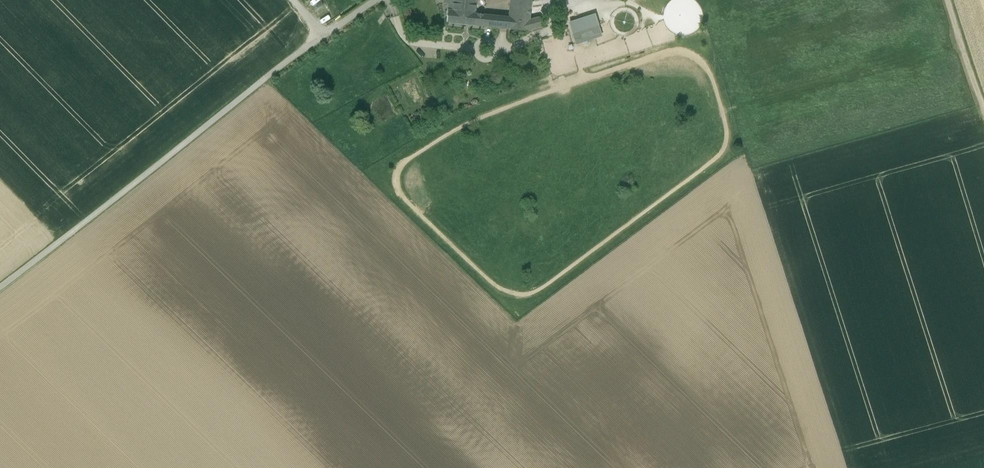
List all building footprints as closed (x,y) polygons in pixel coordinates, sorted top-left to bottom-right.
[(451,11),(447,10),(446,23),(485,27),(486,15),(475,14),(477,0),(452,0),(451,11)] [(508,29),(528,31),(541,27),(539,18),(529,20),(531,0),(511,0),(508,29)] [(577,44),(604,36),(597,13),(570,21),(577,44)]
